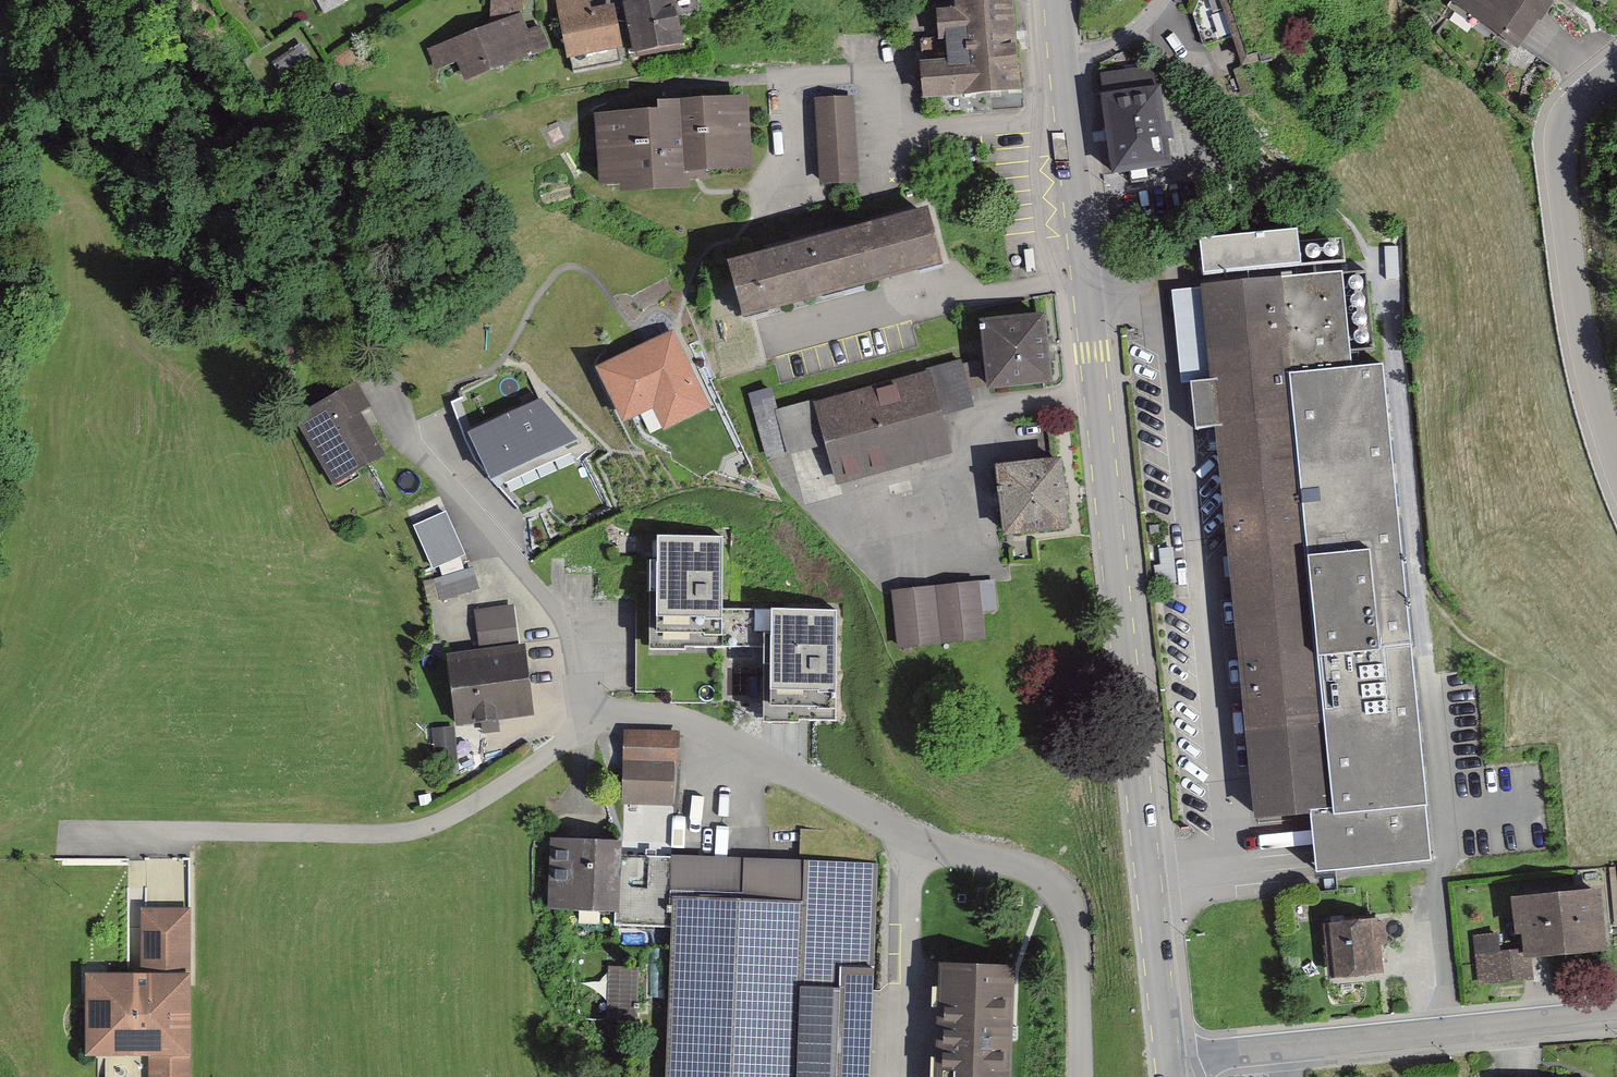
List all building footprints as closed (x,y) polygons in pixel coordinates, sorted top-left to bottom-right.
[(326,17),(348,6),(346,0),(317,0),(326,17)] [(489,23),(429,48),(437,70),(457,62),(465,76),(548,49),(542,25),(529,28),(521,15),(521,0),(490,0),(489,23)] [(567,59),(624,47),(616,10),(605,4),(593,6),(591,0),(554,0),(567,59)] [(624,1),(636,51),(685,40),(675,0),(631,0),(624,1)] [(1295,0),(1202,0),(1192,18),(1204,51),(1230,44),(1249,92),(1320,66),(1295,0)] [(1558,0),(1470,0),(1466,5),(1535,55),(1570,8),(1558,0)] [(948,22),(949,38),(927,40),(933,106),(968,104),(969,117),(1027,111),(1028,98),(1036,97),(1026,9),(968,12),(969,20),(948,22)] [(311,56),(301,40),(272,59),(282,75),(311,56)] [(1113,100),(1101,102),(1113,180),(1183,170),(1171,94),(1161,96),(1158,75),(1111,82),(1113,100)] [(658,108),(588,111),(591,184),(676,181),(676,168),(747,164),(744,93),(658,97),(658,108)] [(862,101),(819,103),(823,188),(866,186),(862,101)] [(928,207),(733,258),(747,310),(941,258),(928,207)] [(1326,231),(1209,244),(1214,282),(1330,267),(1326,231)] [(1321,271),(1224,284),(1170,290),(1186,430),(1223,426),(1262,816),(1314,812),(1319,869),(1433,857),(1427,806),(1427,792),(1388,362),(1352,366),(1341,269),(1321,271)] [(1047,307),(980,312),(985,376),(992,384),(1054,379),(1047,307)] [(718,413),(680,341),(610,377),(638,430),(663,417),(673,437),(718,413)] [(988,385),(985,376),(967,381),(965,372),(831,407),(828,396),(796,405),(790,383),(747,394),(770,477),(793,471),(805,517),(857,504),(853,490),(965,461),(951,409),(972,404),(968,390),(988,385)] [(376,410),(356,380),(296,420),(344,492),(394,458),(366,416),(376,410)] [(605,451),(539,393),(468,426),(492,472),(563,441),(587,461),(605,451)] [(1069,449),(990,460),(1001,537),(1080,526),(1069,449)] [(465,553),(445,510),(414,524),(434,567),(465,553)] [(720,535),(647,535),(647,573),(647,653),(765,654),(765,705),(765,714),(834,714),(835,607),(720,606),(720,535)] [(479,584),(472,566),(435,581),(443,598),(479,584)] [(997,576),(891,587),(898,647),(984,638),(982,613),(1001,611),(997,576)] [(518,601),(480,605),(486,654),(453,658),(463,733),(550,719),(543,648),(527,648),(518,601)] [(439,721),(439,750),(458,750),(458,721),(439,721)] [(683,734),(631,732),(628,811),(681,813),(683,734)] [(552,842),(549,908),(630,912),(629,928),(676,930),(669,1076),(803,1076),(807,995),(842,997),(838,1076),(874,1076),(878,990),(868,989),(874,856),(552,842)] [(1524,894),(1528,935),(1539,934),(1541,955),(1616,948),(1616,945),(1611,885),(1524,894)] [(97,972),(96,1052),(151,1053),(151,1076),(199,1076),(201,908),(145,908),(144,972),(97,972)] [(1386,917),(1329,923),(1334,980),(1392,975),(1386,917)] [(1506,933),(1474,936),(1479,988),(1539,982),(1535,950),(1508,952),(1506,933)] [(647,972),(613,967),(606,1019),(640,1024),(647,972)] [(949,967),(947,1076),(1020,1076),(1022,968),(949,967)]
